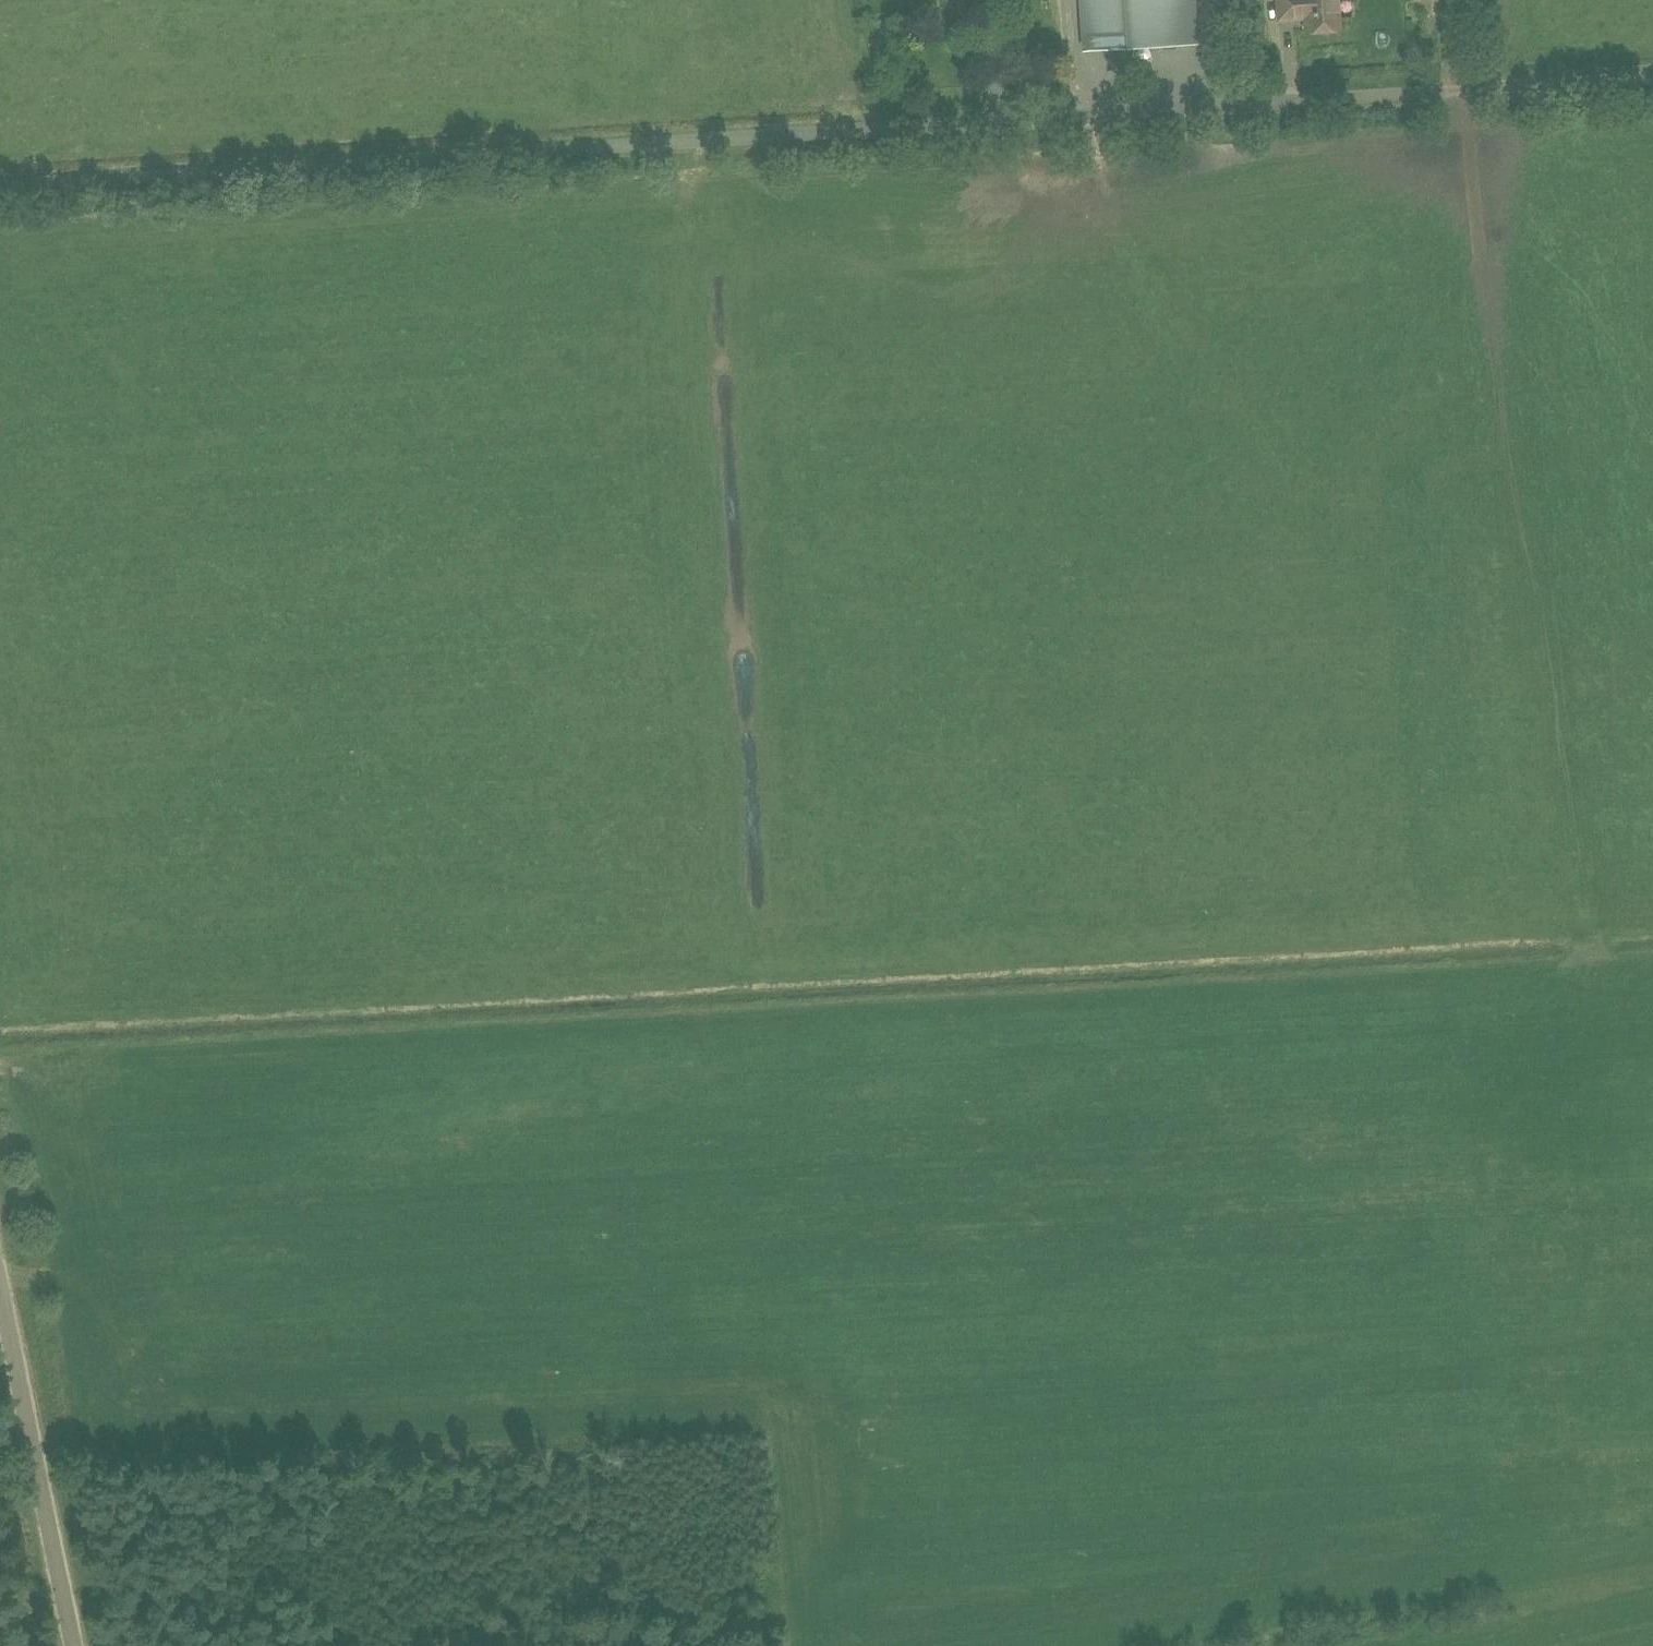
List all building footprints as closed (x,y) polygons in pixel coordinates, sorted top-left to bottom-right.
[(1192,0),(1080,0),(1083,50),(1195,43),(1192,0)] [(1337,0),(1278,0),(1279,19),(1305,17),(1306,31),(1339,29),(1337,0)]
